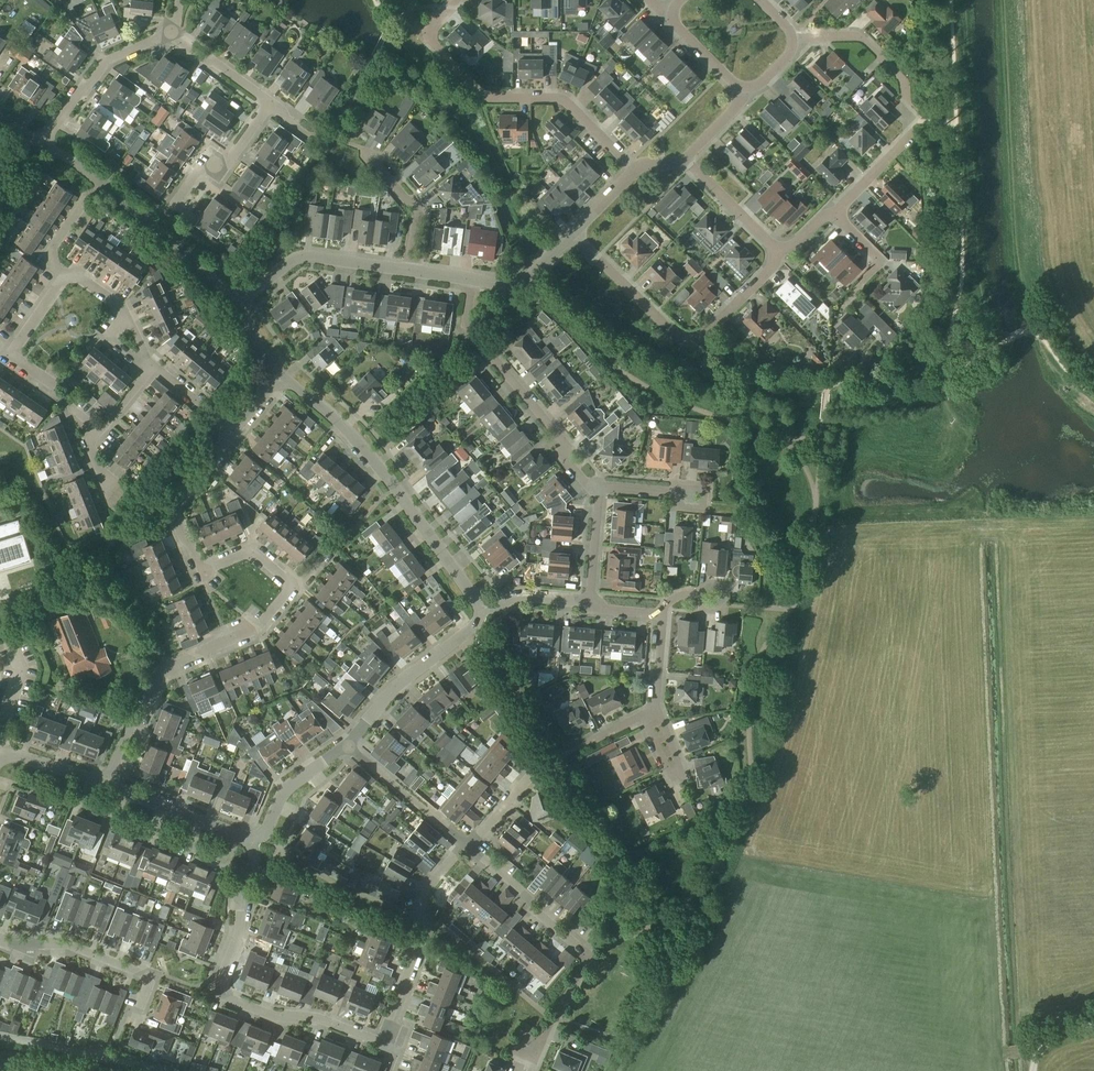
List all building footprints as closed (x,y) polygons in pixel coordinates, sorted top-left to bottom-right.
[(74,6),(71,0),(69,0),(64,2),(68,9),(74,6)] [(237,21),(227,13),(219,13),(218,12),(219,2),(221,0),(213,0),(200,18),(207,22),(202,30),(214,39),(220,31),(230,31),(237,21)] [(513,3),(505,3),(505,2),(502,0),(483,0),(479,2),(479,17),(492,25),(503,19),(506,25),(513,25),(513,3)] [(558,0),(532,0),(532,8),(542,8),(542,18),(558,18),(558,0)] [(577,14),(577,7),(585,7),(585,0),(563,0),(563,14),(577,14)] [(622,5),(618,0),(607,0),(600,8),(610,18),(608,19),(618,29),(634,14),(624,3),(622,5)] [(799,11),(810,0),(788,0),(799,11)] [(861,0),(829,0),(825,5),(837,17),(848,6),(851,10),(861,0)] [(152,16),(153,3),(131,1),(131,8),(124,7),(123,20),(136,22),(137,14),(152,16)] [(886,10),(878,2),(867,13),(875,21),(873,23),(885,35),(900,19),(888,7),(886,10)] [(100,19),(109,39),(119,34),(115,23),(120,21),(112,3),(103,7),(102,9),(105,16),(100,19)] [(239,18),(245,22),(250,14),(245,10),(239,18)] [(100,19),(97,12),(81,19),(81,20),(75,22),(87,36),(93,33),(98,43),(109,39),(100,19)] [(638,49),(653,33),(639,19),(621,38),(626,43),(629,40),(638,49)] [(36,36),(40,28),(29,21),(24,29),(36,36)] [(249,53),(255,44),(252,42),(257,36),(245,27),(237,22),(224,41),(232,46),(229,49),(242,58),(246,51),(249,53)] [(471,37),(459,25),(447,37),(464,54),(465,53),(469,57),(478,57),(478,51),(488,41),(478,30),(471,37)] [(80,63),(87,54),(79,48),(80,46),(79,45),(83,39),(74,27),(72,26),(57,47),(62,51),(80,63)] [(271,47),(281,33),(275,28),(269,36),(268,36),(254,56),(260,61),(255,68),(268,77),(283,55),(271,47)] [(606,50),(616,40),(609,32),(599,42),(606,50)] [(653,33),(638,49),(652,63),(667,47),(653,33)] [(18,59),(25,49),(23,48),(25,45),(13,37),(5,49),(17,58),(18,59)] [(37,47),(31,43),(27,49),(33,53),(37,47)] [(549,63),(549,45),(542,45),(542,53),(531,53),(531,78),(543,78),(543,76),(549,76),(549,63)] [(513,59),(513,54),(503,48),(503,59),(513,59)] [(531,78),(531,53),(520,53),(520,48),(513,48),(513,54),(513,59),(513,63),(519,63),(519,78),(531,78)] [(25,64),(32,54),(25,49),(18,59),(25,64)] [(80,63),(62,51),(59,56),(51,50),(48,51),(43,58),(60,71),(63,66),(73,73),(80,63)] [(671,81),(686,65),(671,50),(651,71),(656,76),(661,72),(671,81)] [(845,63),(833,51),(824,60),(820,57),(809,68),(826,84),(837,73),(836,72),(845,63)] [(570,83),(581,59),(567,53),(560,67),(563,68),(559,78),(570,83)] [(165,80),(177,63),(176,63),(175,64),(176,61),(169,57),(167,58),(164,56),(155,69),(149,64),(135,70),(152,82),(156,76),(164,82),(165,80)] [(589,80),(591,79),(592,77),(593,76),(597,66),(581,59),(570,83),(581,88),(585,79),(586,79),(589,80)] [(294,95),(309,74),(290,61),(282,72),(289,76),(282,86),(294,95)] [(165,80),(172,85),(167,93),(170,95),(169,97),(176,102),(191,81),(185,76),(189,71),(186,70),(187,66),(181,62),(178,64),(177,63),(165,80)] [(124,75),(130,66),(126,63),(115,68),(124,75)] [(686,65),(671,81),(680,91),(676,96),(681,101),(702,81),(686,65)] [(24,98),(39,75),(31,70),(30,71),(22,66),(15,77),(20,81),(14,91),(24,98)] [(329,85),(322,80),(325,76),(324,71),(321,69),(310,85),(316,89),(308,100),(322,110),(336,90),(338,88),(330,83),(329,85)] [(592,92),(609,75),(604,70),(587,88),(592,92)] [(196,82),(201,86),(208,76),(203,72),(196,82)] [(852,92),(863,81),(855,73),(846,86),(852,92)] [(793,90),(788,96),(795,103),(792,106),(803,117),(812,109),(811,108),(816,102),(810,96),(815,91),(798,74),(788,85),(793,90)] [(39,75),(24,98),(34,105),(41,95),(47,99),(47,98),(51,101),(56,94),(51,91),(54,86),(39,75)] [(616,93),(620,89),(612,81),(614,79),(609,75),(592,92),(596,96),(592,100),(601,108),(616,93)] [(109,88),(134,106),(137,106),(139,105),(140,102),(141,100),(141,97),(136,93),(140,88),(131,82),(127,88),(115,79),(109,88)] [(882,130),(894,118),(883,107),(894,95),(885,85),(868,102),(872,106),(865,114),(882,130)] [(134,106),(109,88),(102,97),(114,106),(110,111),(118,118),(124,122),(129,115),(134,106)] [(199,94),(192,89),(186,96),(191,100),(193,101),(199,94)] [(227,125),(234,115),(225,109),(229,104),(212,92),(206,101),(214,107),(210,113),(227,125)] [(623,100),(616,93),(601,108),(610,117),(613,113),(617,117),(631,103),(634,100),(629,95),(623,100)] [(798,120),(778,100),(773,105),(770,103),(760,113),(774,128),(780,123),(787,130),(798,120)] [(636,107),(631,103),(617,117),(621,121),(618,125),(626,133),(642,118),(641,118),(639,120),(631,112),(636,107)] [(163,123),(170,113),(162,107),(155,117),(163,123)] [(403,118),(408,111),(401,107),(401,108),(397,114),(403,118)] [(387,134),(397,118),(380,108),(370,111),(360,127),(373,135),(376,130),(379,130),(387,134)] [(118,118),(110,111),(106,117),(94,109),(88,117),(108,132),(114,123),(119,126),(120,126),(124,122),(118,118)] [(205,133),(209,128),(221,136),(228,126),(227,125),(210,113),(206,110),(199,120),(195,126),(205,133)] [(672,114),(664,123),(670,128),(677,119),(672,114)] [(528,141),(528,120),(517,120),(517,115),(499,115),(499,132),(503,132),(503,138),(513,138),(513,141),(528,141)] [(554,157),(572,139),(567,134),(571,131),(556,116),(545,126),(557,137),(552,142),(552,150),(546,150),(541,153),(546,165),(555,157),(554,157)] [(103,139),(108,132),(88,117),(81,127),(77,133),(105,153),(110,146),(110,143),(103,139)] [(642,118),(626,133),(635,142),(639,138),(644,144),(656,133),(654,131),(656,129),(657,131),(659,130),(661,132),(664,129),(655,121),(650,126),(642,118)] [(862,154),(871,144),(871,137),(876,132),(864,120),(856,128),(859,130),(849,141),(862,154)] [(405,161),(421,144),(414,137),(419,132),(409,123),(391,142),(397,147),(394,150),(405,161)] [(176,140),(192,151),(199,141),(191,136),(195,130),(187,124),(184,129),(177,124),(171,133),(177,138),(176,140)] [(265,143),(287,158),(288,157),(281,152),(285,147),(291,153),(295,147),(297,149),(302,141),(279,125),(274,132),(274,131),(265,143)] [(145,142),(150,134),(144,129),(139,137),(143,140),(145,142)] [(736,138),(750,152),(753,149),(764,150),(769,144),(760,134),(755,139),(745,129),(736,138)] [(129,136),(135,140),(139,134),(133,130),(129,136)] [(192,151),(176,140),(169,135),(165,141),(165,144),(170,148),(169,150),(164,146),(160,152),(178,165),(181,159),(185,162),(192,151)] [(139,147),(143,140),(139,137),(133,144),(139,147)] [(750,152),(736,138),(726,147),(729,151),(725,155),(742,173),(751,164),(745,158),(751,153),(750,152)] [(799,162),(810,150),(802,142),(790,153),(799,162)] [(284,163),(287,158),(265,143),(258,153),(269,161),(265,166),(276,174),(284,163)] [(424,186),(443,169),(434,158),(441,153),(434,144),(415,160),(419,165),(412,171),(424,186)] [(849,159),(837,147),(828,156),(815,169),(832,186),(837,182),(839,183),(843,179),(842,177),(845,173),(840,168),(849,159)] [(174,170),(178,165),(160,152),(155,158),(161,162),(154,171),(170,183),(177,173),(174,170)] [(592,183),(599,175),(604,170),(587,153),(574,165),(592,183)] [(794,158),(787,165),(795,173),(802,166),(794,158)] [(583,191),(592,183),(574,165),(561,178),(578,195),(583,191)] [(240,179),(255,189),(259,183),(266,188),(274,177),(262,170),(259,175),(248,167),(240,179)] [(163,193),(170,183),(154,171),(147,181),(141,178),(137,184),(150,194),(155,188),(163,193)] [(763,176),(768,180),(772,176),(768,171),(763,176)] [(36,175),(35,174),(31,179),(33,180),(37,183),(41,178),(36,175)] [(483,204),(492,204),(487,192),(480,194),(470,183),(463,189),(452,177),(449,180),(448,178),(439,185),(441,187),(437,190),(440,193),(438,195),(444,201),(451,195),(456,201),(461,207),(468,206),(483,204)] [(573,200),(578,195),(561,178),(549,191),(566,208),(574,201),(573,200)] [(251,194),(255,189),(240,179),(233,189),(243,197),(240,202),(251,210),(258,199),(251,194)] [(898,184),(893,179),(882,190),(885,193),(879,199),(896,216),(908,204),(904,200),(910,195),(905,190),(906,189),(899,183),(898,184)] [(768,191),(759,201),(763,205),(762,207),(772,216),(773,214),(786,202),(785,201),(780,196),(786,190),(777,182),(768,191)] [(65,204),(66,204),(66,203),(70,198),(75,202),(78,198),(73,194),(72,194),(57,183),(50,194),(65,204)] [(696,199),(685,188),(679,194),(673,188),(654,207),(665,218),(673,211),(679,217),(696,199)] [(558,216),(566,208),(549,191),(535,204),(553,221),(558,216)] [(66,204),(65,204),(50,194),(43,204),(59,214),(59,213),(63,208),(68,211),(71,207),(66,204)] [(207,208),(224,221),(229,215),(234,219),(241,209),(227,199),(223,204),(214,198),(207,208)] [(786,202),(773,214),(782,223),(784,222),(788,226),(807,208),(798,200),(792,205),(787,200),(785,201),(786,202)] [(59,213),(59,214),(43,204),(36,213),(52,224),(53,223),(56,218),(62,221),(64,217),(59,213)] [(481,215),(483,204),(468,206),(469,206),(467,220),(477,219),(476,215),(481,215)] [(330,215),(321,213),(322,207),(309,205),(306,226),(313,227),(312,235),(326,237),(330,215)] [(874,213),(866,205),(855,217),(870,231),(876,226),(881,231),(892,219),(880,207),(874,213)] [(217,231),(224,221),(207,208),(200,219),(205,222),(201,228),(217,239),(221,233),(217,231)] [(652,208),(647,213),(652,218),(657,213),(652,208)] [(330,215),(326,237),(340,239),(342,231),(349,232),(352,211),(339,209),(338,216),(330,215)] [(375,222),(368,221),(369,211),(356,210),(353,228),(360,229),(358,242),(372,244),(372,242),(375,222)] [(372,242),(386,244),(388,231),(394,232),(397,213),(384,212),(383,221),(375,220),(375,222),(372,242)] [(53,223),(52,224),(36,213),(30,222),(46,233),(50,227),(55,231),(58,227),(53,223)] [(713,222),(707,215),(695,227),(706,237),(700,243),(712,255),(723,244),(719,240),(728,230),(716,219),(713,222)] [(117,217),(113,228),(118,230),(123,219),(117,217)] [(97,233),(105,223),(100,220),(93,230),(87,226),(76,242),(83,247),(79,252),(83,255),(87,249),(86,249),(97,233)] [(51,236),(46,233),(30,222),(23,232),(39,243),(43,237),(48,241),(51,236)] [(461,245),(463,229),(444,226),(444,229),(434,228),(431,249),(441,250),(440,253),(452,255),(454,244),(461,245)] [(923,245),(924,230),(918,226),(913,228),(912,234),(923,245)] [(501,254),(503,244),(496,243),(497,232),(480,229),(480,228),(472,227),(468,254),(477,256),(478,251),(484,251),(482,260),(493,261),(494,255),(501,254)] [(673,230),(669,234),(673,238),(677,234),(673,230)] [(39,243),(23,232),(16,243),(32,253),(36,247),(41,251),(44,246),(39,243)] [(650,237),(645,232),(639,238),(637,237),(634,241),(628,235),(620,244),(625,249),(621,253),(638,270),(654,253),(652,251),(659,245),(658,245),(660,243),(652,235),(650,237)] [(96,255),(107,239),(97,233),(86,249),(87,249),(93,254),(89,259),(93,262),(97,256),(96,255)] [(743,250),(732,238),(719,251),(731,262),(729,264),(735,270),(737,268),(740,271),(744,267),(745,269),(752,263),(750,261),(754,257),(745,248),(743,250)] [(106,262),(117,246),(107,239),(96,255),(97,256),(103,260),(99,266),(103,268),(106,263),(106,262)] [(831,240),(810,260),(816,266),(825,275),(826,274),(830,271),(846,255),(831,240)] [(116,269),(127,253),(117,246),(106,262),(106,263),(107,263),(113,267),(109,272),(113,275),(116,270),(116,269)] [(890,250),(890,259),(906,260),(907,251),(890,250)] [(125,276),(136,260),(127,253),(116,269),(116,270),(122,274),(119,279),(123,281),(126,276),(125,276)] [(846,255),(830,271),(845,286),(861,270),(846,255)] [(31,278),(32,277),(35,272),(40,275),(43,271),(38,267),(38,268),(22,257),(15,267),(31,278)] [(693,278),(703,269),(692,257),(682,266),(693,278)] [(668,269),(658,258),(644,272),(655,283),(653,285),(664,296),(681,279),(669,268),(668,269)] [(125,276),(126,276),(132,280),(129,285),(133,288),(136,283),(135,283),(147,267),(136,260),(125,276)] [(32,277),(31,278),(15,267),(8,277),(24,288),(25,287),(29,281),(34,285),(37,281),(32,277)] [(722,289),(728,283),(714,269),(708,275),(722,289)] [(893,313),(900,306),(917,289),(897,269),(888,278),(891,281),(883,289),(887,293),(880,300),(893,313)] [(149,301),(167,292),(162,281),(157,283),(153,275),(143,284),(145,289),(144,290),(148,297),(141,301),(143,305),(150,302),(149,301)] [(699,312),(714,298),(707,291),(714,285),(704,275),(694,285),(699,290),(688,300),(691,303),(691,309),(696,308),(699,312)] [(25,287),(24,288),(8,277),(1,287),(17,298),(18,297),(22,291),(27,295),(30,290),(25,287)] [(795,287),(788,279),(778,289),(806,317),(816,307),(810,301),(812,298),(798,284),(795,287)] [(323,290),(319,290),(313,282),(301,291),(315,310),(327,301),(330,304),(334,305),(334,307),(341,308),(344,286),(331,284),(323,290)] [(17,298),(1,287),(0,289),(0,300),(11,308),(12,307),(15,301),(20,304),(23,300),(18,297),(17,298)] [(835,289),(830,295),(835,300),(844,291),(841,288),(837,291),(835,289)] [(361,316),(364,291),(353,290),(352,298),(345,297),(342,318),(348,319),(351,314),(361,316)] [(380,305),(373,304),(375,293),(364,291),(361,316),(378,318),(380,305)] [(154,311),(172,303),(167,292),(149,301),(150,302),(153,308),(146,311),(148,316),(155,313),(154,311)] [(396,321),(399,296),(389,295),(387,306),(380,305),(378,318),(396,321)] [(414,324),(415,318),(415,316),(408,315),(410,298),(399,296),(396,321),(407,322),(407,323),(414,324)] [(307,313),(297,299),(291,303),(287,299),(270,312),(280,325),(284,330),(292,324),(290,317),(293,315),(297,321),(307,313)] [(11,308),(0,300),(0,315),(4,318),(5,316),(9,311),(13,314),(16,310),(12,307),(11,308)] [(415,324),(414,332),(420,333),(420,332),(421,325),(431,326),(435,301),(424,300),(421,319),(415,318),(414,324),(415,324)] [(435,301),(431,326),(442,327),(442,330),(445,334),(449,334),(452,315),(444,314),(446,303),(435,301)] [(778,312),(767,301),(757,311),(755,309),(743,321),(759,337),(759,336),(765,342),(776,331),(770,325),(771,325),(768,322),(778,312)] [(159,322),(177,313),(172,303),(154,311),(155,313),(158,319),(151,322),(153,327),(160,324),(159,322)] [(829,321),(830,309),(823,303),(817,309),(829,321)] [(546,325),(551,319),(543,311),(538,316),(546,325)] [(870,330),(869,329),(874,324),(880,330),(879,332),(885,346),(891,341),(897,334),(890,327),(874,311),(866,318),(865,317),(860,321),(858,319),(856,321),(848,313),(835,326),(845,336),(843,338),(853,348),(870,330)] [(159,322),(160,324),(163,330),(157,333),(163,345),(178,332),(176,328),(182,324),(177,313),(159,322)] [(4,318),(0,315),(0,324),(2,321),(6,324),(10,320),(5,316),(4,318)] [(209,334),(215,327),(210,322),(204,330),(209,334)] [(535,344),(530,339),(536,334),(528,325),(514,337),(518,342),(510,349),(518,359),(535,344)] [(319,330),(309,333),(311,339),(321,337),(319,330)] [(180,357),(193,342),(184,334),(171,349),(178,355),(174,359),(178,362),(181,358),(180,357)] [(320,370),(325,366),(326,368),(333,362),(331,360),(336,356),(344,349),(338,342),(337,341),(334,338),(326,337),(322,340),(316,345),(321,351),(311,360),(320,370)] [(103,354),(98,350),(102,345),(98,342),(94,347),(82,361),(92,369),(104,355),(103,354)] [(189,364),(202,349),(193,342),(180,357),(181,358),(186,362),(181,367),(185,370),(190,365),(189,364)] [(535,344),(518,359),(527,368),(535,362),(540,367),(554,355),(546,346),(540,351),(535,344)] [(198,372),(211,357),(202,349),(189,364),(190,365),(195,369),(190,374),(194,377),(199,372),(198,372)] [(112,362),(107,357),(111,353),(107,350),(103,354),(104,355),(92,369),(101,377),(113,362),(112,362)] [(813,352),(812,359),(817,363),(823,363),(823,357),(819,352),(813,352)] [(109,384),(121,369),(116,365),(120,360),(116,357),(112,362),(113,362),(101,377),(109,384)] [(207,379),(219,364),(211,357),(198,372),(199,372),(204,377),(199,382),(203,385),(208,380),(207,379)] [(548,375),(538,383),(547,392),(562,379),(562,380),(569,373),(562,364),(557,358),(544,369),(548,375)] [(207,379),(208,380),(213,384),(208,390),(212,393),(217,387),(216,387),(229,372),(219,364),(207,379)] [(121,369),(109,384),(118,392),(131,377),(125,373),(129,368),(125,365),(122,369),(121,369)] [(600,381),(607,374),(599,366),(592,372),(600,381)] [(8,382),(2,378),(5,373),(1,371),(0,372),(0,376),(0,377),(0,397),(10,383),(8,382)] [(384,397),(388,393),(380,386),(381,385),(369,372),(351,389),(363,402),(370,396),(377,403),(384,397)] [(74,390),(80,383),(68,373),(62,380),(74,390)] [(18,388),(12,385),(15,380),(11,377),(8,382),(10,383),(0,397),(0,402),(8,407),(20,390),(18,388)] [(464,401),(485,383),(482,379),(478,380),(476,377),(468,384),(463,378),(453,388),(457,393),(464,401)] [(562,379),(547,392),(555,402),(564,394),(568,400),(582,388),(577,383),(570,389),(562,380),(562,379)] [(476,414),(486,406),(487,406),(482,400),(490,394),(488,391),(489,388),(485,383),(464,401),(471,410),(471,409),(476,414)] [(29,397),(28,395),(22,391),(25,387),(21,384),(18,388),(20,390),(8,407),(17,414),(29,397)] [(181,404),(171,396),(173,393),(163,385),(161,388),(164,393),(159,398),(155,395),(152,399),(156,402),(157,401),(173,414),(181,404)] [(596,408),(589,389),(583,393),(571,404),(576,409),(567,416),(575,426),(596,408)] [(39,403),(37,402),(32,398),(35,394),(31,391),(28,395),(29,397),(17,414),(27,420),(39,403)] [(105,416),(112,407),(100,397),(93,406),(105,416)] [(39,403),(27,420),(37,427),(49,410),(42,405),(44,400),(40,398),(37,402),(39,403)] [(166,423),(173,414),(157,401),(156,402),(152,408),(148,404),(144,408),(149,411),(150,411),(166,423)] [(487,429),(508,411),(505,406),(501,407),(499,404),(490,411),(486,406),(476,414),(480,420),(487,429)] [(298,417),(286,407),(283,405),(279,409),(283,412),(278,417),(275,415),(292,430),(302,438),(305,433),(296,426),(301,420),(310,428),(315,422),(302,411),(298,417)] [(437,406),(432,410),(435,414),(440,411),(437,406)] [(601,409),(596,408),(575,426),(583,436),(594,427),(598,433),(609,424),(604,418),(605,413),(601,409)] [(632,409),(626,413),(630,418),(636,413),(632,409)] [(158,432),(166,423),(150,411),(149,411),(149,412),(144,417),(140,413),(137,417),(141,421),(143,420),(152,427),(158,432)] [(508,433),(504,428),(513,421),(511,418),(512,415),(508,411),(487,429),(494,437),(494,438),(495,437),(498,442),(508,433)] [(288,436),(292,430),(275,415),(271,420),(274,422),(270,427),(266,425),(284,440),(293,448),(297,444),(288,436)] [(445,417),(441,421),(446,427),(450,423),(445,417)] [(52,419),(42,428),(44,432),(45,432),(56,428),(52,419)] [(158,432),(152,427),(143,420),(141,421),(137,426),(133,422),(129,426),(134,430),(135,429),(150,441),(158,432)] [(67,436),(67,434),(64,428),(70,426),(68,421),(62,424),(62,425),(56,428),(45,432),(50,443),(67,436)] [(696,433),(697,421),(688,421),(687,433),(696,433)] [(427,445),(425,442),(422,439),(428,433),(420,423),(404,437),(409,443),(402,449),(410,459),(427,445)] [(603,449),(598,453),(611,469),(627,456),(623,451),(623,446),(618,446),(617,445),(619,424),(603,437),(603,449)] [(279,446),(284,440),(266,425),(263,430),(266,432),(262,437),(258,435),(276,451),(285,458),(288,454),(289,454),(279,446)] [(508,433),(498,442),(499,442),(500,441),(511,454),(510,460),(515,460),(532,446),(527,441),(529,440),(522,431),(520,432),(516,427),(508,433)] [(143,451),(150,441),(135,429),(134,430),(129,435),(125,431),(122,435),(126,439),(127,438),(143,451)] [(72,447),(71,445),(69,439),(74,437),(72,432),(67,434),(67,436),(50,443),(54,454),(72,447)] [(271,456),(276,451),(258,435),(254,440),(257,443),(252,448),(267,461),(276,468),(280,464),(271,456)] [(135,460),(143,451),(127,438),(126,439),(122,444),(117,440),(114,444),(119,448),(120,447),(135,460)] [(680,462),(682,441),(655,438),(653,452),(647,452),(646,467),(672,469),(673,462),(680,462)] [(163,450),(167,445),(162,441),(158,446),(163,450)] [(76,457),(76,456),(73,450),(78,448),(77,443),(71,445),(72,447),(54,454),(59,465),(76,457)] [(469,452),(475,448),(471,443),(465,447),(469,452)] [(684,443),(683,461),(690,462),(690,466),(697,467),(697,468),(711,469),(711,468),(716,468),(718,451),(693,449),(693,444),(684,443)] [(430,471),(431,469),(448,456),(439,445),(432,451),(427,445),(410,459),(418,469),(424,464),(430,471)] [(128,469),(135,460),(120,447),(119,448),(114,454),(109,450),(106,454),(111,458),(112,457),(128,469)] [(162,457),(156,452),(152,458),(157,462),(162,457)] [(315,473),(320,477),(334,461),(335,462),(337,459),(333,455),(330,458),(324,452),(314,464),(309,460),(299,473),(308,481),(315,473)] [(239,457),(243,460),(238,465),(238,466),(253,478),(262,486),(266,481),(257,474),(262,467),(247,455),(243,453),(239,457)] [(438,477),(428,485),(435,493),(436,492),(445,485),(444,485),(454,477),(454,476),(448,469),(458,461),(451,453),(448,456),(431,469),(438,477)] [(76,457),(59,465),(63,476),(62,477),(64,481),(84,473),(82,468),(81,468),(78,461),(83,459),(81,454),(76,456),(76,457)] [(534,461),(529,455),(514,468),(523,478),(527,474),(532,480),(549,465),(541,455),(534,461)] [(340,466),(335,462),(334,461),(320,477),(321,478),(314,486),(318,489),(325,481),(330,486),(344,470),(347,467),(343,463),(340,466)] [(467,465),(471,469),(477,465),(473,461),(467,465)] [(238,466),(238,465),(235,463),(231,467),(234,470),(229,476),(241,485),(236,491),(249,501),(257,491),(248,484),(253,478),(238,466)] [(465,493),(459,486),(469,478),(462,469),(454,476),(454,477),(445,485),(451,492),(442,499),(449,507),(456,502),(465,493)] [(335,490),(340,494),(354,478),(355,479),(358,475),(353,472),(350,475),(344,470),(330,486),(331,486),(324,494),(328,498),(335,490)] [(89,488),(88,487),(86,481),(91,479),(89,474),(83,476),(83,477),(66,484),(70,495),(89,488)] [(138,477),(136,479),(134,482),(139,486),(143,481),(138,477)] [(566,504),(566,503),(557,493),(564,488),(560,484),(561,480),(557,477),(540,492),(545,498),(541,502),(547,510),(551,508),(566,504)] [(360,484),(355,479),(354,478),(340,494),(341,495),(334,503),(339,506),(345,499),(350,503),(344,511),(350,516),(361,503),(355,498),(364,487),(365,487),(368,484),(363,480),(360,484)] [(93,499),(93,498),(90,492),(95,490),(93,485),(88,487),(89,488),(70,495),(75,506),(93,499)] [(454,515),(453,516),(460,524),(467,518),(476,510),(481,505),(475,498),(480,494),(476,490),(473,486),(465,493),(456,502),(462,509),(454,515)] [(513,495),(506,500),(511,506),(518,500),(513,495)] [(97,509),(95,503),(99,501),(97,496),(93,498),(93,499),(75,506),(79,517),(97,509)] [(238,538),(237,534),(241,532),(236,518),(244,515),(238,499),(226,504),(231,515),(223,518),(222,518),(230,537),(231,536),(233,540),(238,538)] [(612,515),(611,522),(634,524),(635,511),(636,503),(621,502),(621,510),(615,509),(615,514),(615,516),(612,515)] [(465,533),(463,535),(469,542),(471,540),(487,527),(481,519),(491,511),(484,503),(481,505),(476,510),(467,518),(473,525),(464,532),(465,533)] [(551,527),(575,529),(575,526),(573,523),(573,517),(570,517),(571,512),(568,509),(566,509),(566,504),(551,508),(551,515),(552,516),(551,527)] [(97,509),(79,517),(84,528),(102,521),(99,514),(104,512),(102,507),(97,509)] [(218,520),(211,523),(218,541),(219,541),(220,545),(226,543),(225,539),(230,537),(222,518),(223,518),(219,507),(214,509),(218,520)] [(500,527),(515,514),(510,508),(495,521),(500,527)] [(259,528),(256,531),(261,535),(264,532),(269,536),(281,522),(289,513),(285,509),(276,519),(270,513),(258,527),(259,528)] [(202,514),(206,525),(199,528),(195,517),(188,520),(195,536),(201,533),(207,546),(208,550),(214,548),(212,544),(218,541),(211,523),(207,512),(202,514)] [(736,526),(737,517),(722,516),(721,525),(727,525),(727,533),(735,533),(736,526)] [(269,536),(266,540),(271,544),(274,540),(279,545),(291,531),(299,521),(295,517),(287,527),(281,522),(269,536)] [(30,558),(18,520),(0,525),(0,567),(30,558)] [(379,543),(394,532),(386,522),(380,526),(376,521),(361,533),(365,539),(372,534),(379,543)] [(611,522),(611,528),(614,529),(613,535),(618,536),(617,543),(640,545),(641,545),(642,526),(641,524),(634,524),(611,522)] [(279,545),(276,548),(281,552),(284,549),(289,553),(301,539),(301,540),(310,530),(305,526),(297,536),(291,531),(279,545)] [(689,556),(691,527),(674,526),(673,542),(666,542),(664,564),(672,564),(672,554),(689,556)] [(574,534),(575,529),(551,527),(550,539),(543,538),(542,545),(556,546),(557,540),(571,541),(571,536),(574,534)] [(489,563),(506,550),(506,549),(511,545),(507,539),(508,538),(501,529),(481,546),(485,551),(482,553),(486,558),(486,560),(489,563)] [(384,564),(399,551),(395,546),(401,541),(394,532),(379,543),(387,553),(380,558),(384,564)] [(289,553),(286,557),(291,561),(294,557),(299,562),(309,551),(314,555),(325,543),(315,535),(307,544),(301,540),(301,539),(289,553)] [(146,556),(169,547),(169,546),(164,548),(161,541),(149,546),(146,540),(130,546),(135,558),(145,554),(146,556)] [(724,574),(726,551),(715,550),(715,543),(702,542),(701,555),(709,556),(707,573),(724,574)] [(555,553),(556,546),(542,545),(541,557),(549,557),(548,565),(572,567),(572,563),(569,560),(570,554),(555,553)] [(152,570),(175,560),(174,558),(169,560),(166,553),(171,551),(169,547),(146,556),(148,561),(138,565),(140,570),(150,566),(152,570)] [(609,553),(607,566),(629,568),(630,556),(640,557),(641,549),(626,548),(615,547),(615,554),(609,553)] [(733,548),(733,557),(740,558),(739,562),(738,578),(738,583),(751,584),(751,578),(754,578),(755,569),(752,569),(753,563),(753,555),(744,554),(742,552),(742,549),(740,549),(734,548),(733,548)] [(506,550),(489,563),(492,567),(494,567),(498,572),(504,566),(509,571),(520,562),(516,557),(513,553),(510,555),(506,550)] [(402,573),(417,562),(410,552),(404,557),(399,551),(384,564),(388,569),(395,564),(402,573)] [(158,584),(181,574),(179,570),(174,572),(171,565),(176,563),(175,560),(152,570),(153,573),(143,577),(145,582),(155,578),(158,584)] [(402,573),(410,583),(425,571),(417,562),(402,573)] [(356,578),(341,565),(338,563),(334,567),(337,569),(333,575),(348,588),(357,595),(362,599),(365,595),(360,591),(352,583),(356,578)] [(571,571),(572,567),(548,565),(547,572),(540,571),(539,576),(536,575),(536,582),(553,584),(553,577),(568,578),(568,573),(571,571)] [(634,582),(635,569),(629,568),(607,566),(606,579),(613,580),(612,589),(639,591),(640,582),(634,582)] [(348,588),(333,575),(330,572),(326,577),(329,579),(325,585),(339,598),(348,605),(352,601),(343,594),(348,588)] [(181,574),(158,584),(158,585),(148,589),(150,594),(161,590),(164,598),(182,590),(182,589),(186,588),(184,582),(180,584),(177,577),(181,575),(181,574)] [(339,598),(325,585),(321,582),(317,587),(321,589),(315,596),(331,609),(331,608),(343,618),(347,614),(335,604),(339,598)] [(412,591),(407,585),(404,587),(403,588),(407,594),(412,591)] [(430,612),(442,628),(452,620),(445,611),(450,607),(439,593),(434,597),(436,600),(427,608),(430,612)] [(178,607),(181,614),(199,607),(203,605),(201,600),(197,601),(194,594),(176,602),(165,606),(167,612),(178,607)] [(325,616),(310,603),(306,600),(303,604),(307,607),(302,613),(317,626),(325,633),(329,628),(320,621),(325,616)] [(398,601),(392,606),(403,621),(404,620),(406,623),(396,630),(412,651),(422,644),(415,634),(420,630),(409,616),(410,616),(398,601)] [(204,619),(208,617),(206,612),(202,613),(199,607),(181,614),(170,618),(172,624),(183,619),(186,626),(204,619)] [(97,646),(82,608),(52,621),(66,658),(65,659),(72,676),(92,668),(96,678),(111,672),(108,664),(110,664),(105,651),(102,653),(99,645),(97,646)] [(317,626),(302,613),(298,610),(294,614),(298,617),(294,623),(308,636),(317,643),(320,639),(312,631),(317,626)] [(442,628),(430,612),(421,619),(415,612),(409,616),(420,630),(425,626),(433,635),(442,628)] [(113,627),(120,623),(115,614),(108,618),(113,627)] [(178,636),(188,631),(191,638),(181,643),(184,650),(199,643),(197,637),(210,632),(210,631),(214,629),(211,624),(207,625),(204,619),(186,626),(175,631),(178,636)] [(308,636),(294,623),(290,620),(286,624),(290,628),(285,633),(300,646),(308,653),(312,649),(304,642),(308,636)] [(701,653),(702,640),(695,640),(696,622),(680,621),(678,643),(689,644),(688,652),(701,653)] [(735,634),(736,624),(716,622),(715,630),(707,629),(706,650),(722,652),(722,645),(731,645),(732,634),(735,634)] [(539,647),(541,625),(528,623),(527,630),(521,629),(520,643),(526,644),(526,646),(539,647)] [(508,637),(513,634),(507,624),(502,627),(508,637)] [(541,625),(539,647),(551,648),(551,651),(558,651),(560,637),(552,637),(553,626),(541,625)] [(562,639),(561,651),(572,652),(571,654),(580,655),(581,651),(581,648),(580,648),(582,628),(569,627),(568,640),(562,639)] [(582,628),(580,648),(581,648),(593,649),(593,654),(600,655),(601,642),(593,642),(594,629),(582,628)] [(300,646),(285,633),(281,630),(277,635),(281,638),(276,644),(291,657),(291,656),(300,663),(303,659),(295,652),(300,646)] [(412,651),(396,630),(387,637),(381,630),(376,634),(393,657),(398,653),(402,659),(412,651)] [(621,652),(623,632),(611,631),(610,637),(604,636),(603,643),(602,655),(609,656),(610,651),(621,652)] [(623,632),(621,652),(641,653),(642,646),(634,645),(635,633),(623,632)] [(373,641),(358,656),(365,662),(381,675),(389,665),(385,662),(379,657),(383,651),(373,641)] [(276,668),(269,652),(267,647),(262,649),(264,654),(257,657),(264,673),(269,685),(274,682),(269,671),(276,668)] [(264,673),(257,657),(255,652),(249,654),(251,659),(245,662),(252,678),(256,690),(261,687),(257,676),(264,673)] [(252,678),(245,662),(243,657),(237,659),(239,664),(233,667),(239,683),(244,695),(249,693),(245,681),(252,678)] [(451,688),(459,698),(464,695),(478,684),(480,687),(486,682),(487,681),(487,680),(487,679),(487,678),(476,659),(475,658),(474,657),(473,657),(472,657),(471,657),(462,662),(463,664),(449,675),(456,684),(451,688)] [(322,664),(326,667),(332,661),(328,658),(323,663),(322,664)] [(239,683),(233,667),(231,662),(225,664),(227,669),(219,672),(226,689),(227,688),(232,700),(237,698),(233,686),(239,683)] [(347,672),(347,673),(357,681),(362,675),(370,682),(373,684),(381,675),(365,662),(361,667),(355,662),(347,672)] [(346,672),(333,687),(341,694),(342,694),(356,706),(364,696),(361,693),(353,686),(357,681),(347,673),(347,672),(346,672)] [(538,687),(554,678),(552,673),(539,672),(538,687)] [(312,678),(318,683),(321,678),(316,674),(312,678)] [(200,680),(207,698),(213,695),(216,703),(222,701),(225,708),(232,705),(221,680),(214,683),(211,676),(200,680)] [(201,700),(207,698),(200,680),(189,685),(192,692),(186,695),(193,713),(203,709),(204,708),(201,700)] [(690,705),(690,702),(695,703),(696,699),(697,687),(697,682),(688,682),(684,681),(683,689),(681,688),(676,688),(675,701),(681,702),(681,704),(690,705)] [(459,698),(451,688),(446,692),(438,682),(429,689),(445,709),(454,703),(454,702),(459,698)] [(583,699),(590,696),(584,683),(577,687),(583,699)] [(614,690),(612,688),(587,700),(594,713),(601,709),(603,713),(620,704),(619,702),(624,700),(625,695),(622,690),(618,688),(614,690)] [(441,713),(445,709),(429,689),(421,696),(429,706),(424,710),(433,720),(434,719),(438,725),(443,721),(441,713)] [(329,692),(321,702),(331,711),(336,706),(348,716),(356,706),(342,694),(341,694),(337,699),(332,694),(329,692)] [(588,709),(582,698),(569,704),(570,706),(564,709),(561,708),(553,712),(552,715),(554,719),(557,720),(558,719),(565,732),(584,722),(580,713),(588,709)] [(308,708),(298,715),(301,720),(312,737),(323,729),(316,719),(326,713),(315,704),(312,700),(305,705),(308,708)] [(506,712),(500,701),(493,707),(479,717),(483,722),(496,712),(503,721),(509,716),(506,712)] [(188,719),(191,712),(166,703),(159,721),(176,727),(180,716),(188,719)] [(53,721),(41,717),(44,707),(38,705),(30,726),(36,728),(33,737),(46,742),(53,721)] [(433,720),(424,710),(419,714),(411,706),(403,714),(421,731),(433,720)] [(414,739),(421,731),(403,714),(396,721),(405,730),(401,735),(410,744),(414,739)] [(312,737),(301,720),(298,715),(288,722),(282,726),(278,721),(277,722),(289,738),(295,734),(303,744),(312,737)] [(68,739),(75,719),(69,717),(66,726),(53,721),(46,742),(59,746),(62,737),(68,739)] [(696,729),(687,733),(682,734),(688,751),(709,743),(706,734),(713,731),(707,717),(693,722),(696,729)] [(83,754),(90,733),(79,729),(81,721),(75,719),(68,739),(73,741),(70,750),(83,754)] [(174,733),(176,727),(159,721),(155,733),(164,736),(162,742),(178,749),(182,737),(174,733)] [(283,742),(289,738),(277,722),(272,726),(275,730),(265,738),(280,759),(291,753),(283,742)] [(230,743),(237,746),(243,748),(244,750),(250,745),(244,736),(242,738),(233,726),(227,742),(230,743)] [(447,741),(451,738),(444,731),(434,742),(441,748),(447,741)] [(410,744),(401,735),(397,740),(388,732),(380,740),(399,756),(406,747),(410,751),(414,747),(410,744)] [(488,748),(505,762),(509,758),(523,770),(529,763),(514,751),(519,746),(506,735),(505,736),(501,732),(488,748)] [(90,733),(83,754),(97,759),(99,751),(105,753),(111,738),(104,736),(103,738),(90,733)] [(459,733),(456,737),(462,741),(465,737),(459,733)] [(199,743),(201,737),(194,735),(192,741),(199,743)] [(441,749),(449,754),(450,753),(454,757),(465,744),(455,736),(452,738),(451,738),(447,741),(441,748),(441,749)] [(246,751),(253,761),(255,760),(255,761),(262,756),(270,767),(280,759),(265,738),(246,751)] [(395,762),(399,756),(380,740),(374,748),(382,755),(378,761),(394,775),(399,768),(399,765),(395,762)] [(175,755),(178,749),(162,742),(159,749),(150,745),(145,756),(162,763),(167,751),(175,755)] [(647,773),(636,750),(635,747),(629,750),(623,753),(621,748),(619,749),(615,742),(599,750),(604,758),(604,760),(608,761),(610,759),(623,785),(625,788),(634,783),(633,780),(647,773)] [(502,767),(505,762),(488,748),(481,757),(504,777),(508,772),(502,767)] [(442,763),(449,754),(441,749),(435,756),(436,757),(440,761),(442,763)] [(160,768),(162,763),(145,756),(141,768),(150,772),(148,778),(164,784),(167,777),(165,777),(167,771),(160,768)] [(722,778),(713,756),(705,757),(703,765),(696,770),(698,776),(696,777),(698,788),(703,787),(710,786),(710,784),(716,782),(719,789),(726,785),(725,778),(722,778)] [(500,782),(504,777),(481,757),(473,767),(490,781),(494,776),(500,782)] [(402,776),(408,781),(419,769),(413,763),(402,776)] [(186,793),(198,798),(204,780),(205,780),(208,771),(197,767),(191,764),(187,772),(184,780),(183,783),(190,785),(186,793)] [(218,796),(228,770),(222,767),(219,776),(208,771),(205,780),(204,780),(198,798),(209,802),(212,794),(218,796)] [(428,768),(422,776),(428,781),(434,773),(428,768)] [(232,811),(239,794),(242,786),(232,781),(235,773),(228,770),(218,796),(224,799),(221,807),(222,807),(223,810),(229,812),(230,810),(232,811)] [(345,779),(358,790),(362,784),(365,787),(368,782),(371,784),(375,780),(364,770),(359,775),(352,770),(345,779)] [(483,789),(487,784),(469,771),(462,780),(486,799),(490,795),(483,789)] [(355,794),(358,790),(345,779),(337,789),(344,794),(340,799),(346,803),(347,803),(353,808),(356,803),(354,801),(357,796),(355,794)] [(455,788),(454,789),(472,803),(475,799),(481,804),(486,799),(462,780),(455,788)] [(450,784),(442,794),(447,798),(470,817),(474,812),(468,807),(472,803),(454,789),(455,788),(450,784)] [(651,787),(650,786),(642,789),(643,791),(634,796),(645,817),(658,811),(661,818),(675,811),(669,800),(668,801),(663,792),(658,794),(654,786),(651,787)] [(239,794),(232,811),(244,816),(247,808),(253,810),(261,792),(250,788),(246,797),(239,794)] [(44,814),(49,800),(29,793),(26,801),(19,798),(13,812),(33,820),(36,812),(44,814)] [(346,803),(340,799),(334,794),(330,800),(322,795),(316,804),(330,814),(336,818),(343,808),(346,803)] [(540,822),(554,818),(557,803),(545,794),(532,799),(529,814),(540,822)] [(389,813),(395,805),(398,802),(397,802),(398,802),(392,797),(385,807),(380,802),(378,805),(389,813)] [(466,822),(470,817),(447,798),(439,807),(456,821),(460,817),(466,822)] [(688,819),(696,815),(690,802),(682,806),(688,819)] [(327,819),(330,814),(316,804),(309,814),(320,822),(316,827),(330,836),(330,835),(326,833),(329,828),(326,826),(330,821),(327,819)] [(395,819),(402,812),(397,807),(390,815),(395,819)] [(389,826),(395,819),(390,815),(384,821),(389,826)] [(67,819),(58,842),(71,847),(72,843),(73,843),(74,842),(78,843),(80,839),(87,820),(75,816),(73,821),(67,819)] [(369,820),(376,826),(377,825),(379,827),(382,821),(375,816),(372,821),(369,819),(369,820)] [(87,820),(80,839),(86,842),(84,847),(82,852),(95,857),(101,841),(95,839),(98,831),(100,825),(87,820)] [(368,838),(376,826),(369,820),(360,833),(368,838)] [(514,820),(506,830),(521,842),(526,846),(529,842),(538,832),(531,826),(523,820),(519,824),(518,823),(514,820)] [(0,833),(0,838),(21,847),(26,849),(28,849),(31,842),(29,839),(25,837),(29,828),(11,821),(8,827),(3,825),(0,833)] [(422,822),(412,833),(432,849),(436,844),(434,841),(436,839),(432,836),(436,831),(426,823),(425,824),(422,822)] [(330,836),(316,827),(314,825),(310,831),(306,828),(300,839),(321,852),(325,845),(321,842),(323,839),(327,840),(330,836)] [(61,829),(54,826),(51,834),(58,836),(61,829)] [(517,846),(521,842),(506,830),(498,839),(503,843),(499,848),(514,861),(522,851),(517,846)] [(561,847),(566,841),(554,831),(549,837),(561,847)] [(579,844),(584,838),(575,831),(567,842),(574,847),(577,842),(579,844)] [(412,833),(403,843),(407,846),(406,847),(422,861),(427,853),(425,852),(426,851),(429,853),(432,849),(412,833)] [(120,861),(128,839),(116,834),(114,839),(108,837),(97,864),(103,866),(107,856),(120,861)] [(14,865),(17,859),(19,853),(20,849),(21,847),(0,838),(0,859),(14,865)] [(141,861),(146,848),(141,845),(141,844),(128,839),(120,861),(132,866),(129,874),(135,877),(141,861)] [(317,857),(321,852),(300,839),(294,849),(302,853),(299,859),(317,870),(323,860),(317,857)] [(350,848),(358,853),(359,853),(361,845),(355,841),(350,847),(350,848)] [(53,846),(47,844),(44,853),(49,856),(53,846)] [(416,869),(422,861),(406,847),(403,852),(397,849),(391,860),(410,871),(412,867),(416,869)] [(157,875),(165,854),(153,849),(147,863),(141,861),(135,877),(141,879),(144,870),(157,875)] [(69,869),(73,859),(52,851),(48,861),(69,869)] [(167,903),(183,864),(177,861),(178,859),(165,854),(157,875),(169,880),(166,889),(168,890),(164,902),(167,903)] [(89,877),(92,867),(73,860),(70,869),(89,877)] [(406,877),(410,871),(391,860),(383,872),(389,875),(386,879),(405,886),(408,878),(406,877)] [(539,874),(536,876),(543,882),(540,886),(548,892),(562,874),(562,875),(567,868),(558,860),(553,867),(551,865),(549,868),(546,865),(539,874)] [(21,870),(27,872),(29,867),(29,866),(20,862),(20,863),(18,869),(21,870)] [(194,890),(202,868),(190,863),(188,866),(183,864),(167,903),(171,905),(175,893),(178,894),(179,891),(191,896),(194,890)] [(596,875),(600,872),(598,869),(596,865),(592,868),(596,875)] [(356,889),(363,870),(355,867),(350,879),(347,886),(356,889)] [(202,868),(194,890),(206,895),(203,904),(209,906),(215,890),(209,887),(215,873),(202,868)] [(346,885),(349,880),(341,876),(342,874),(333,869),(329,876),(346,885)] [(533,869),(528,875),(534,880),(536,876),(539,874),(533,869)] [(71,889),(76,876),(68,872),(62,886),(71,889)] [(562,874),(548,892),(555,898),(553,900),(558,904),(571,889),(569,887),(572,883),(562,875),(562,874)] [(292,904),(297,889),(293,888),(295,884),(280,875),(272,897),(292,904)] [(100,888),(103,881),(91,876),(88,883),(100,888)] [(57,878),(53,888),(50,895),(57,898),(60,891),(64,881),(57,878)] [(402,895),(405,886),(386,879),(385,881),(382,880),(375,896),(385,900),(386,897),(397,901),(400,894),(402,895)] [(465,908),(485,885),(480,881),(475,887),(470,883),(464,890),(458,885),(449,895),(447,900),(450,903),(454,899),(465,908)] [(4,907),(11,888),(0,884),(0,905),(4,907)] [(121,888),(113,885),(112,889),(111,890),(119,893),(121,888)] [(474,916),(489,899),(484,895),(490,889),(485,885),(465,908),(474,916)] [(571,889),(558,904),(564,908),(565,906),(572,912),(579,903),(582,906),(589,898),(575,886),(572,890),(571,889)] [(25,919),(35,895),(34,895),(28,893),(29,893),(22,890),(22,891),(16,888),(9,906),(15,908),(13,914),(25,919)] [(53,903),(47,900),(42,898),(43,896),(42,892),(36,890),(35,895),(25,919),(38,923),(40,918),(43,908),(50,911),(53,903)] [(80,900),(71,896),(72,894),(65,891),(55,919),(61,921),(63,918),(71,921),(72,921),(80,900)] [(147,898),(141,896),(138,905),(144,907),(147,898)] [(89,923),(97,902),(97,901),(88,898),(87,900),(81,897),(80,900),(72,921),(71,921),(70,925),(77,928),(78,924),(88,927),(90,923),(89,923)] [(483,923),(503,901),(498,897),(493,903),(489,899),(474,916),(483,923)] [(498,935),(507,924),(512,918),(507,914),(507,915),(502,911),(507,905),(503,901),(483,923),(492,931),(493,931),(498,935)] [(89,923),(90,923),(99,927),(97,931),(104,933),(114,906),(107,903),(106,906),(97,902),(89,923)] [(306,916),(283,907),(275,904),(272,909),(267,907),(262,919),(287,929),(289,923),(301,927),(306,916)] [(132,916),(123,912),(124,910),(117,907),(107,935),(113,937),(115,933),(123,936),(122,941),(132,916)] [(348,913),(342,910),(337,918),(343,922),(348,913)] [(209,941),(213,929),(208,927),(211,921),(192,914),(185,911),(182,918),(190,921),(188,926),(194,929),(191,935),(209,941)] [(139,943),(147,922),(139,918),(140,916),(133,913),(132,916),(122,941),(128,943),(130,939),(139,943)] [(287,929),(262,919),(258,931),(264,934),(262,940),(283,948),(290,930),(287,929)] [(147,922),(139,943),(149,946),(147,950),(154,953),(165,925),(157,922),(156,925),(147,922)] [(507,953),(526,929),(522,926),(516,932),(511,928),(511,927),(507,924),(498,935),(502,939),(497,945),(507,953)] [(457,935),(461,931),(456,926),(452,931),(457,935)] [(515,960),(530,943),(526,940),(531,934),(526,929),(507,953),(515,960)] [(390,940),(373,934),(370,932),(365,944),(385,952),(387,947),(393,949),(396,941),(390,939),(390,940)] [(323,942),(326,936),(318,933),(316,939),(323,942)] [(209,941),(191,935),(188,934),(186,939),(183,938),(181,945),(180,945),(178,951),(196,958),(198,952),(204,954),(209,941)] [(175,949),(177,943),(169,939),(166,946),(175,949)] [(385,952),(365,944),(358,941),(356,946),(363,949),(359,961),(354,959),(353,962),(373,969),(376,961),(381,963),(380,965),(386,967),(388,960),(383,958),(385,952)] [(525,968),(544,944),(540,941),(534,947),(530,943),(515,960),(525,968)] [(534,975),(548,958),(544,955),(549,949),(544,944),(525,968),(534,975)] [(263,966),(253,962),(257,953),(251,950),(245,965),(250,967),(244,981),(255,985),(263,966)] [(548,958),(534,975),(543,983),(562,962),(556,958),(553,962),(548,958)] [(282,963),(283,963),(284,961),(278,959),(274,970),(263,966),(255,985),(266,989),(271,976),(277,978),(278,976),(282,966),(281,966),(282,963)] [(277,992),(288,996),(296,976),(298,969),(283,963),(282,963),(281,966),(282,966),(278,976),(283,978),(277,992)] [(442,973),(440,978),(457,985),(462,988),(467,976),(468,973),(463,970),(454,963),(451,970),(444,968),(439,965),(437,970),(442,973)] [(45,988),(53,968),(47,965),(41,981),(29,977),(19,1001),(19,1002),(30,1006),(29,1007),(37,1011),(40,1004),(45,993),(44,992),(45,988)] [(324,999),(332,979),(322,975),(325,968),(319,966),(315,976),(314,978),(311,989),(315,990),(313,994),(316,995),(324,999)] [(346,991),(351,978),(353,971),(344,967),(341,974),(340,974),(337,981),(332,979),(324,999),(335,1003),(341,989),(346,991)] [(65,991),(73,973),(60,968),(59,970),(53,968),(45,988),(44,992),(45,993),(40,1004),(45,1006),(50,995),(52,996),(55,987),(65,991)] [(8,978),(2,975),(4,971),(0,969),(0,1000),(1,997),(2,997),(2,996),(1,996),(8,978)] [(383,980),(385,974),(373,970),(371,976),(383,980)] [(19,1001),(29,977),(17,972),(14,980),(8,978),(1,996),(2,996),(2,997),(9,1000),(10,997),(19,1001)] [(80,1007),(88,985),(82,983),(84,977),(73,973),(65,991),(75,995),(71,1003),(79,1007),(74,1019),(74,1020),(80,1007)] [(315,976),(309,974),(307,981),(296,976),(288,996),(299,1000),(305,986),(311,989),(314,978),(315,976)] [(357,1011),(366,986),(356,982),(357,981),(351,978),(346,991),(351,993),(346,1007),(357,1011)] [(430,981),(428,987),(453,996),(457,985),(440,978),(438,985),(430,981)] [(99,1009),(107,991),(94,986),(94,987),(88,985),(80,1007),(74,1020),(81,1022),(84,1013),(86,1014),(89,1005),(99,1009)] [(366,986),(357,1011),(356,1014),(365,1017),(366,1015),(367,1015),(375,995),(365,991),(367,986),(366,986)] [(434,995),(432,1001),(448,1007),(453,996),(428,987),(426,992),(434,995)] [(107,991),(99,1009),(109,1013),(105,1022),(114,1025),(123,1001),(117,999),(118,996),(107,991)] [(190,1006),(193,997),(177,991),(175,998),(163,993),(159,1005),(177,1013),(183,1015),(187,1005),(190,1006)] [(476,993),(474,992),(470,1003),(477,1006),(481,995),(476,993)] [(421,1004),(419,1009),(444,1018),(448,1007),(432,1001),(430,1007),(421,1004)] [(176,1015),(177,1013),(159,1005),(154,1017),(162,1020),(159,1027),(179,1034),(183,1025),(176,1022),(178,1016),(176,1015)] [(440,1030),(444,1018),(419,1009),(417,1014),(426,1017),(423,1023),(440,1030)] [(218,1039),(226,1016),(217,1012),(213,1023),(207,1020),(202,1033),(208,1035),(218,1039)] [(233,1031),(237,1020),(226,1016),(218,1039),(217,1042),(225,1045),(228,1043),(235,1046),(240,1033),(233,1031)] [(0,1028),(0,1029),(0,1031),(8,1033),(8,1031),(10,1025),(3,1022),(0,1028)] [(250,1056),(260,1030),(249,1025),(245,1036),(240,1033),(235,1046),(241,1048),(242,1053),(250,1056)] [(174,1037),(165,1033),(152,1028),(149,1035),(135,1029),(129,1044),(149,1052),(153,1041),(157,1043),(155,1048),(168,1053),(174,1037)] [(107,1041),(109,1035),(110,1034),(102,1030),(98,1038),(107,1041)] [(273,1046),(266,1043),(270,1033),(260,1030),(250,1056),(251,1057),(252,1053),(261,1056),(268,1059),(270,1055),(270,1054),(273,1046)] [(50,1041),(57,1042),(58,1035),(51,1033),(50,1041)] [(420,1042),(444,1052),(449,1040),(432,1034),(430,1039),(422,1036),(420,1042)] [(286,1061),(295,1039),(285,1035),(281,1044),(274,1042),(273,1046),(270,1054),(270,1055),(276,1057),(286,1061)] [(303,1068),(305,1062),(308,1055),(301,1052),(305,1042),(295,1039),(286,1061),(303,1068)] [(326,1064),(333,1044),(322,1039),(317,1052),(310,1049),(308,1055),(305,1062),(317,1066),(319,1061),(326,1064)] [(440,1063),(444,1052),(420,1042),(418,1047),(426,1050),(424,1056),(440,1063)] [(345,1066),(338,1063),(344,1048),(333,1044),(326,1064),(331,1066),(329,1070),(344,1070),(345,1066)] [(466,1045),(461,1057),(466,1059),(471,1047),(466,1045)] [(597,1045),(594,1053),(600,1055),(608,1058),(611,1051),(597,1045)] [(553,1066),(560,1069),(560,1070),(576,1070),(580,1061),(584,1063),(587,1056),(587,1057),(587,1056),(567,1048),(565,1054),(559,1051),(553,1066)] [(188,1070),(193,1056),(182,1052),(176,1067),(188,1070)] [(370,1058),(358,1054),(353,1066),(347,1063),(345,1066),(344,1070),(364,1070),(370,1058)] [(411,1064),(429,1070),(442,1070),(444,1064),(440,1063),(424,1056),(422,1062),(414,1058),(411,1064)] [(364,1070),(377,1070),(381,1062),(370,1058),(364,1070)] [(491,1061),(490,1063),(489,1062),(485,1070),(504,1070),(505,1069),(497,1066),(497,1064),(491,1061)] [(207,1065),(192,1062),(190,1070),(193,1070),(205,1070),(207,1065)]
